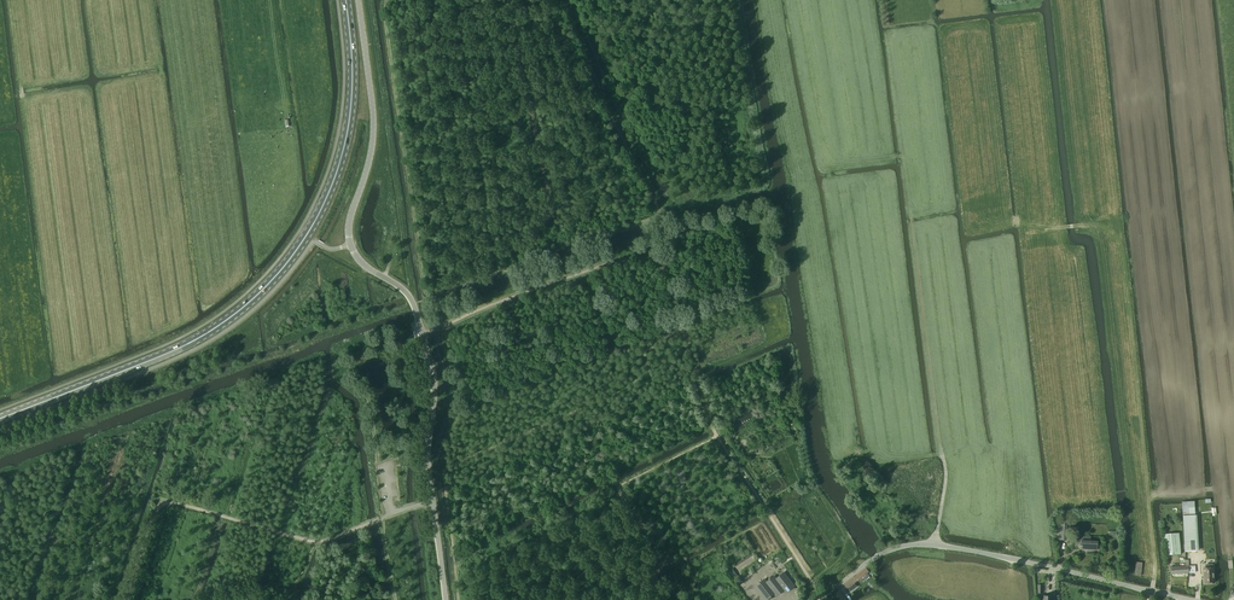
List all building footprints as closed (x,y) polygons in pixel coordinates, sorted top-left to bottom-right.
[(1182,502),(1182,514),(1195,513),(1195,507),(1190,507),(1190,501),(1182,502)] [(1185,551),(1197,551),(1195,514),(1183,515),(1185,551)] [(1056,539),(1066,540),(1067,524),(1066,524),(1067,520),(1062,520),(1061,524),(1057,524),(1056,539)] [(1166,555),(1181,554),(1179,533),(1164,534),(1166,555)] [(1097,549),(1097,541),(1090,541),(1090,536),(1075,535),(1075,544),(1081,545),(1081,549),(1097,549)] [(1189,573),(1188,566),(1170,567),(1171,574),(1189,573)] [(1204,583),(1214,583),(1213,567),(1203,568),(1204,583)] [(844,584),(848,588),(851,591),(857,586),(854,583),(857,580),(857,581),(861,578),(864,582),(870,577),(867,573),(869,572),(866,568),(854,577),(854,576),(844,584)] [(756,586),(767,599),(774,593),(776,596),(784,590),(786,593),(794,586),(783,573),(776,579),(774,576),(766,582),(764,579),(756,586)] [(833,595),(837,599),(845,599),(846,599),(839,591),(833,595)]
